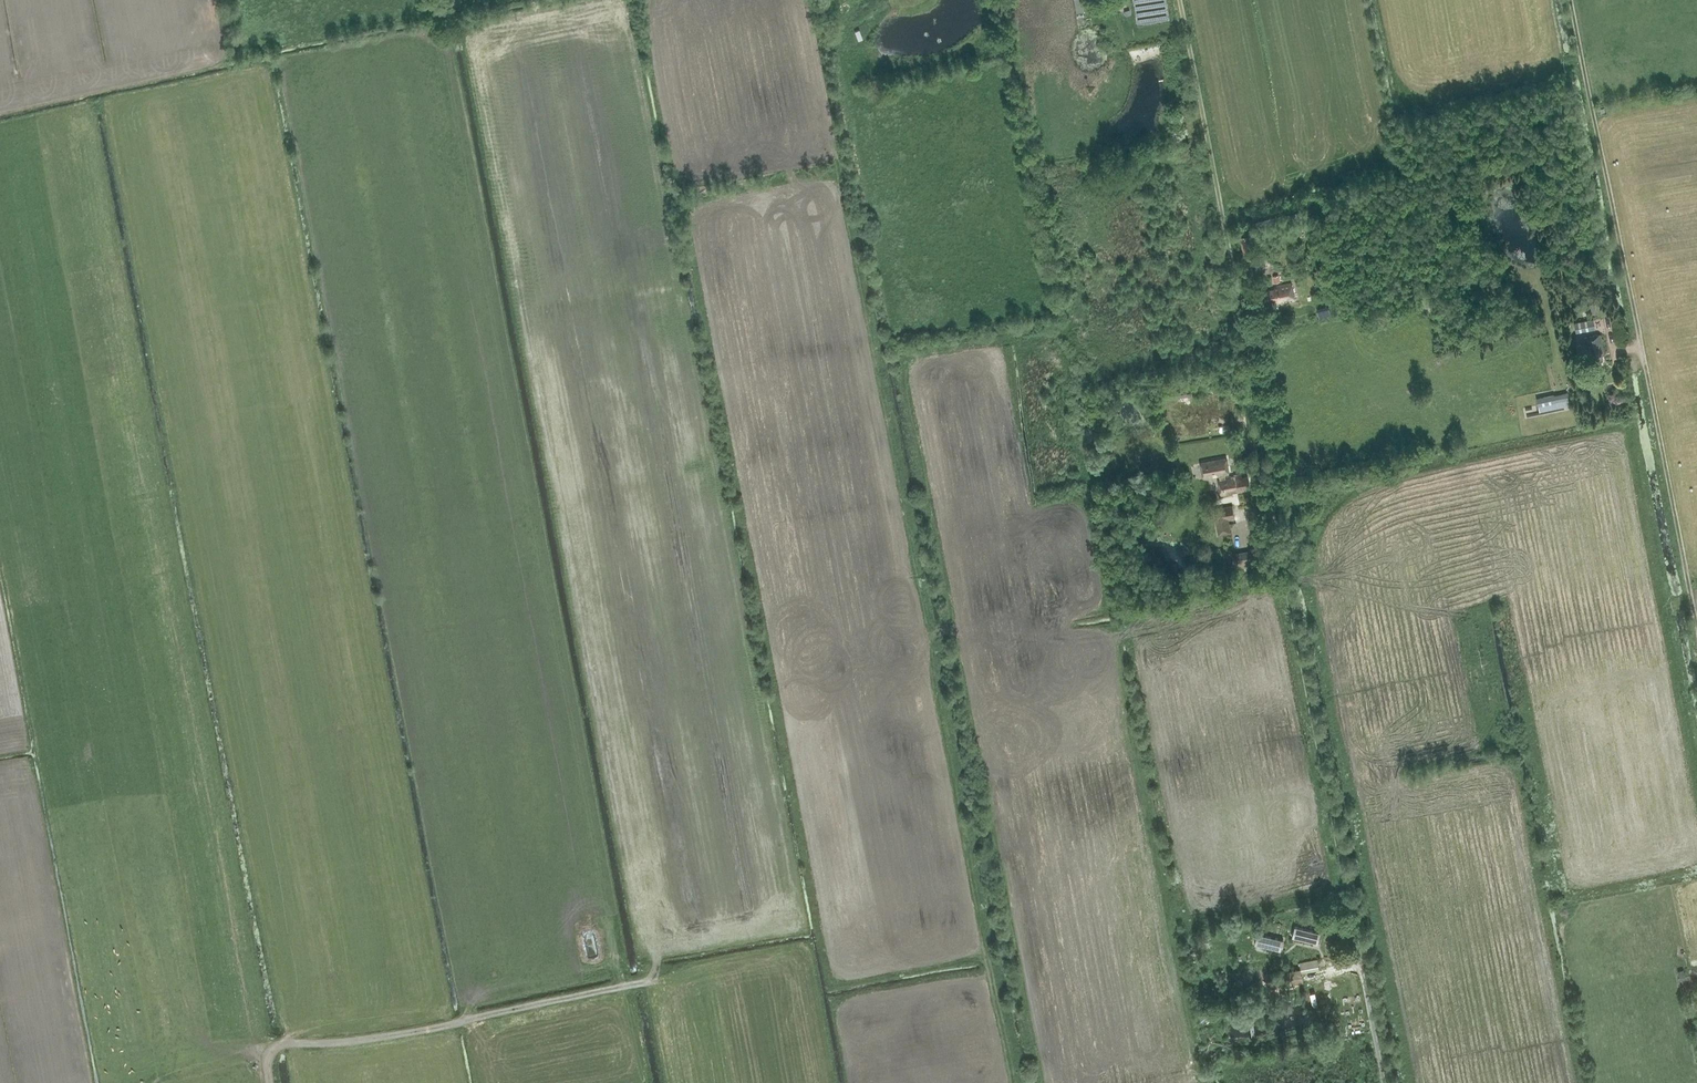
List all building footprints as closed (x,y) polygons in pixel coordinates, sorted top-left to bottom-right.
[(1076,12),(1084,11),(1082,0),(1074,0),(1076,12)] [(1252,236),(1241,238),(1245,260),(1256,258),(1252,236)] [(1278,305),(1295,301),(1291,284),(1277,288),(1278,290),(1275,290),(1275,291),(1265,293),(1269,311),(1279,309),(1278,305)] [(1574,323),(1576,333),(1596,330),(1594,319),(1574,323)] [(1579,359),(1589,357),(1590,359),(1592,359),(1593,363),(1603,360),(1602,357),(1605,355),(1600,335),(1585,339),(1586,344),(1581,345),(1576,346),(1579,359)] [(1555,394),(1537,398),(1538,406),(1556,403),(1555,394)] [(1236,476),(1231,477),(1226,478),(1225,475),(1229,474),(1226,457),(1200,462),(1203,479),(1221,476),(1221,479),(1220,479),(1222,496),(1245,491),(1245,488),(1250,487),(1248,477),(1243,478),(1242,474),(1236,475),(1236,476)] [(1236,522),(1233,505),(1213,509),(1218,535),(1230,533),(1229,524),(1236,522)] [(1295,926),(1292,937),(1314,943),(1316,932),(1295,926)] [(1262,934),(1259,945),(1281,951),(1283,940),(1262,934)] [(1319,969),(1318,959),(1292,963),(1295,984),(1304,983),(1302,972),(1319,969)] [(1268,988),(1281,986),(1279,974),(1266,977),(1268,988)]
